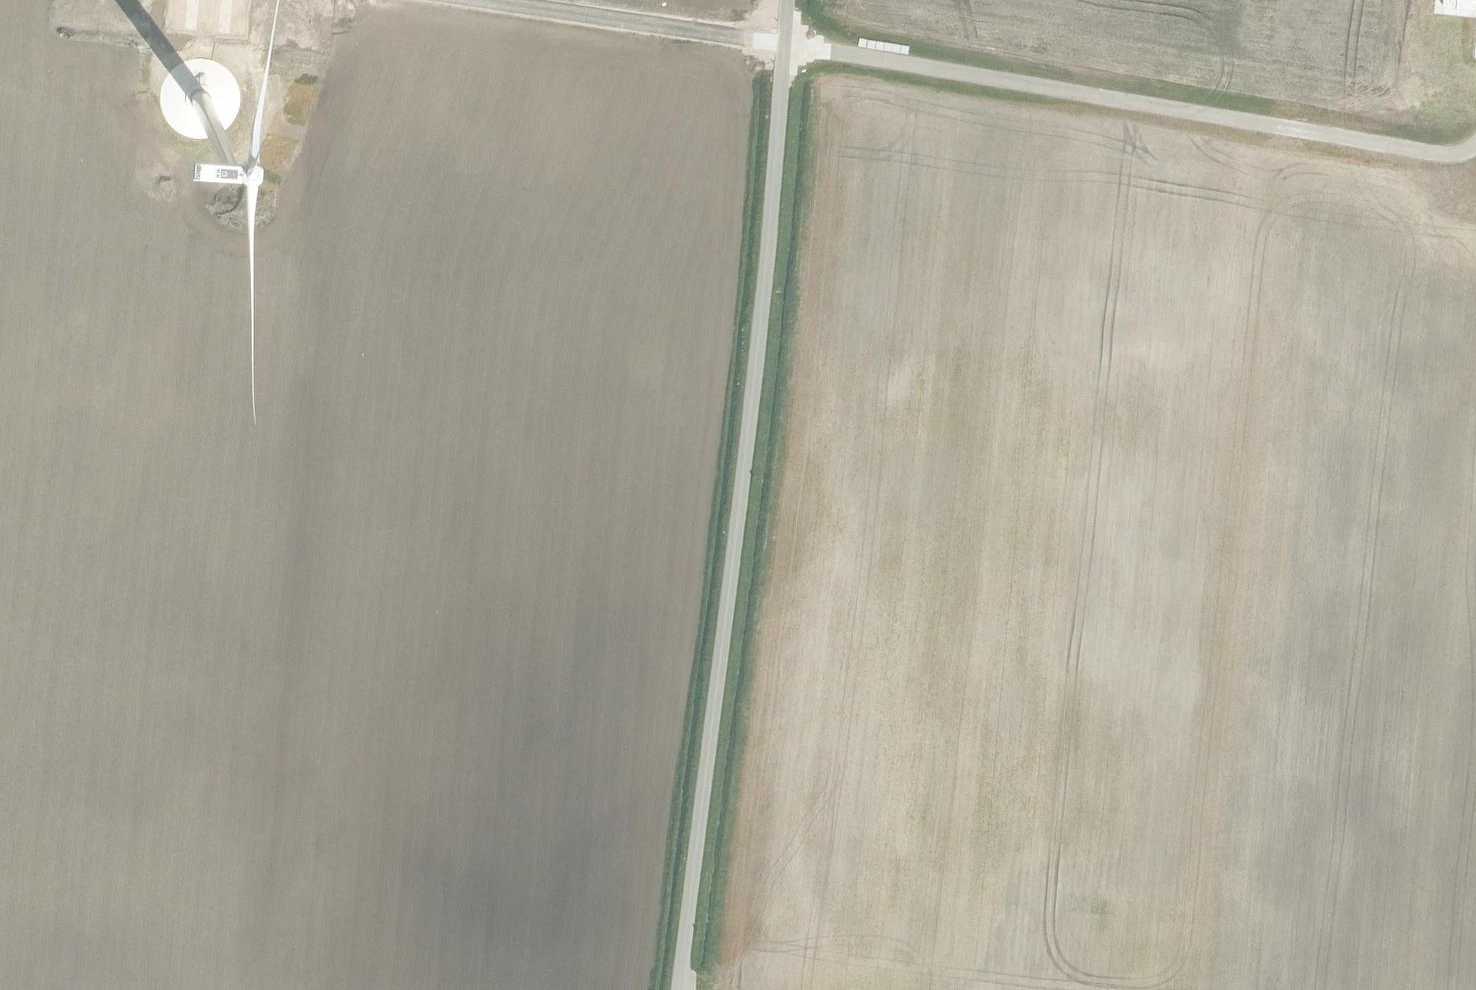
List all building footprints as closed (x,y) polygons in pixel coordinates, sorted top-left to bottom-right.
[(1443,6),(1475,10),(1475,0),(1444,0),(1443,6)] [(210,100),(210,99),(210,98),(210,97),(209,96),(209,95),(208,94),(208,93),(207,93),(206,92),(205,91),(204,91),(203,90),(202,90),(201,90),(200,90),(199,90),(198,90),(197,91),(196,91),(195,92),(193,93),(193,94),(192,95),(191,96),(191,98),(191,99),(191,100),(191,101),(191,102),(192,103),(192,104),(193,105),(194,106),(195,107),(196,108),(197,109),(199,109),(200,109),(201,109),(202,109),(203,109),(205,108),(206,107),(207,107),(208,106),(209,105),(209,104),(210,103),(210,102),(210,101),(210,100)]
